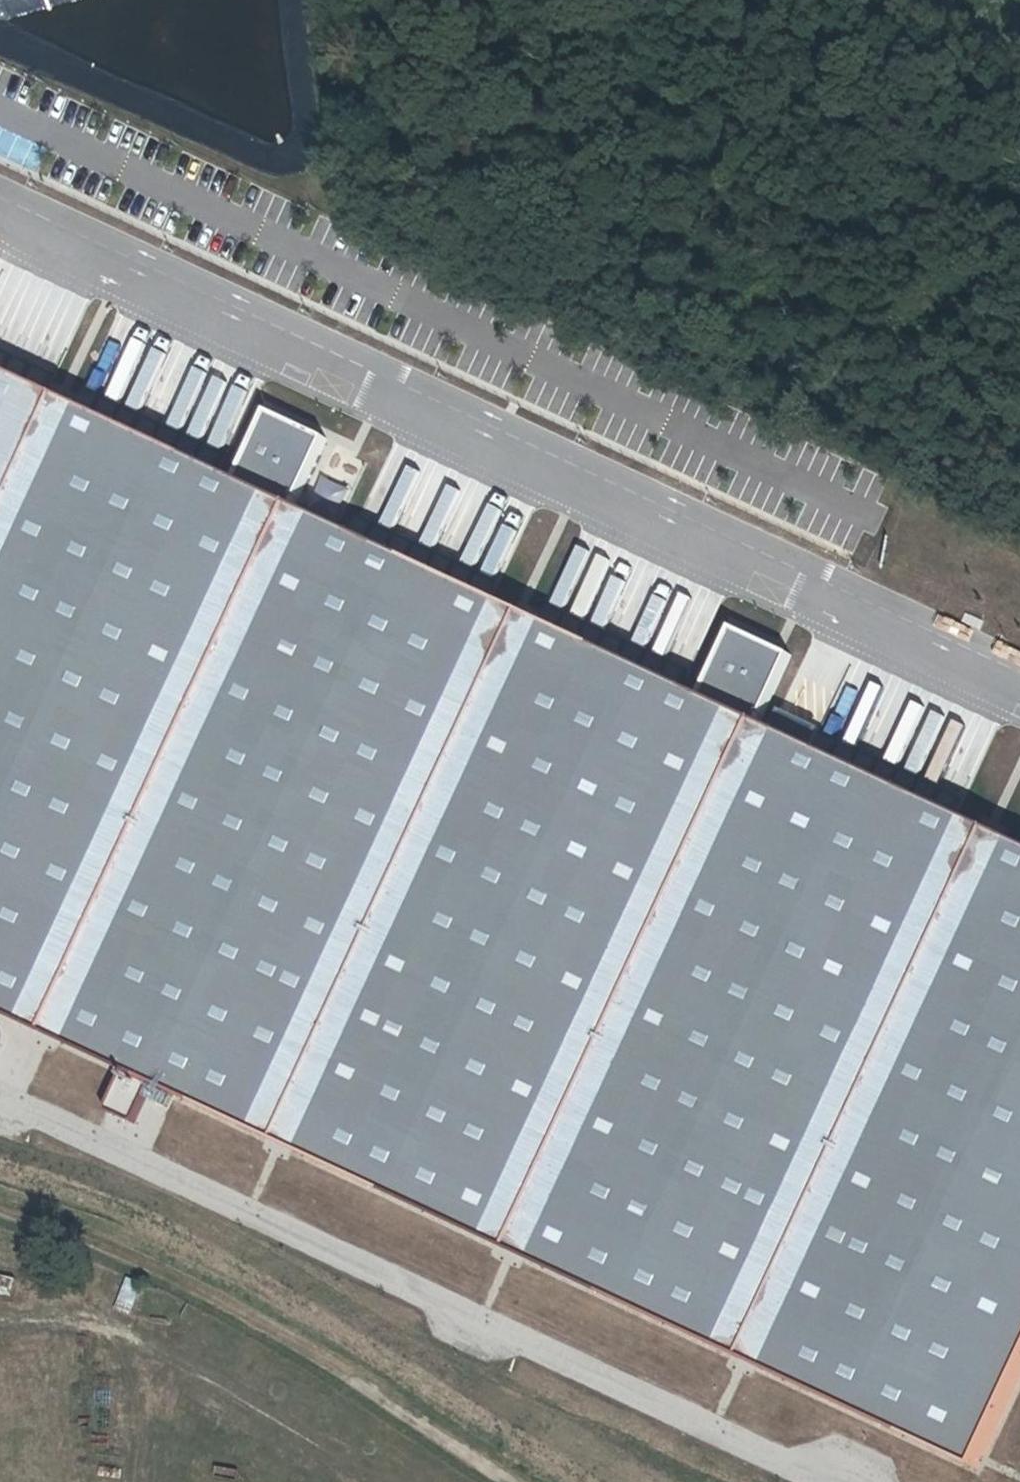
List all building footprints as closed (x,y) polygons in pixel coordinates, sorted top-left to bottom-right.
[(991,1479),(1019,1416),(1019,844),(765,726),(796,659),(742,634),(710,703),(289,509),(317,448),(278,430),(249,490),(0,375),(0,1021),(991,1479)] [(229,478),(237,482),(270,417),(262,413),(229,478)] [(135,1120),(147,1090),(123,1080),(111,1110),(135,1120)] [(137,1316),(144,1282),(126,1278),(118,1312),(137,1316)]
